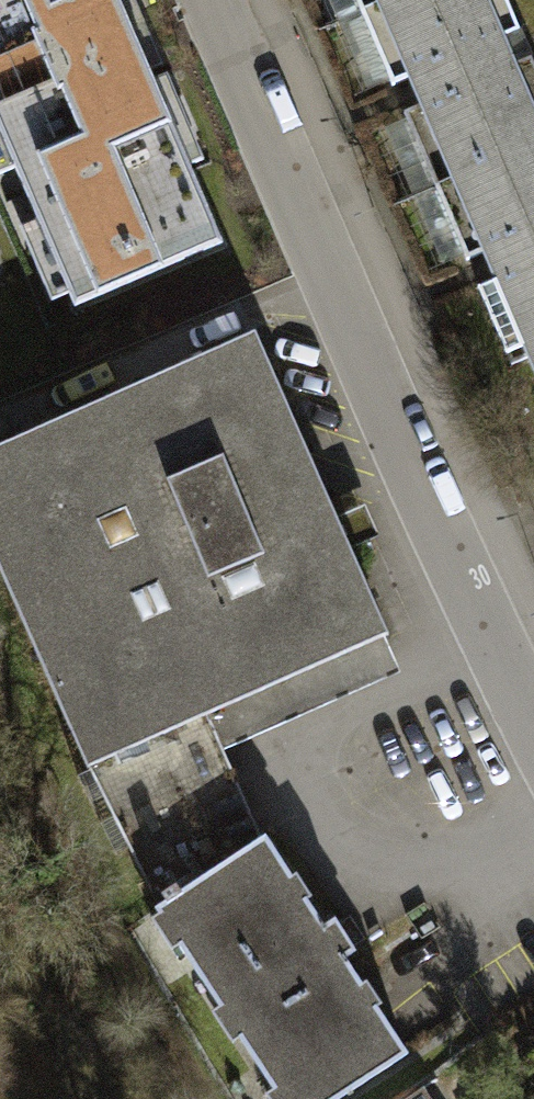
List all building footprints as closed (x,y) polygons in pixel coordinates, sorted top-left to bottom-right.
[(66,301),(219,237),(119,0),(0,0),(0,144),(66,301)] [(369,10),(391,0),(364,0),(369,10)] [(510,39),(528,31),(514,0),(391,0),(369,10),(401,85),(418,78),(430,106),(409,115),(442,192),(533,152),(533,62),(522,67),(510,39)] [(442,192),(475,267),(496,258),(509,286),(489,295),(522,370),(533,365),(533,152),(442,192)] [(0,449),(0,544),(96,766),(215,715),(396,637),(265,335),(0,449)] [(190,904),(276,849),(215,715),(96,766),(168,918),(178,911),(173,903),(185,896),(190,904)] [(414,1065),(386,1021),(392,1017),(376,993),(370,997),(354,970),(366,963),(346,932),(334,940),(315,911),(322,907),(307,883),(300,887),(276,849),(190,904),(185,896),(173,903),(178,911),(168,918),(171,922),(159,929),(180,962),(193,954),(233,1016),(222,1023),(242,1054),(253,1047),(286,1098),(362,1098),(414,1065)]
